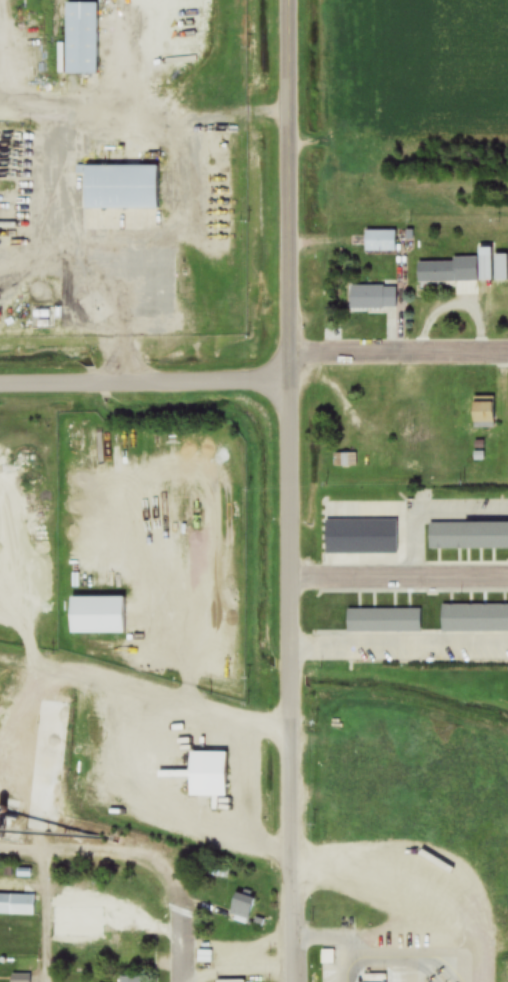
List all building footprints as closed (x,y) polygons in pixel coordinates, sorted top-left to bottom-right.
[(64,76),(96,76),(96,4),(64,4),(64,76)] [(83,167),(83,211),(157,211),(157,167),(83,167)] [(396,232),(366,232),(366,254),(396,254),(396,232)] [(478,284),(478,261),(419,261),(419,284),(478,284)] [(397,287),(350,287),(350,311),(397,311),(397,287)] [(473,430),(494,430),(494,397),(473,397),(473,430)] [(336,467),(356,467),(356,454),(336,454),(336,467)] [(398,554),(398,521),(326,521),(326,554),(398,554)] [(429,549),(507,549),(507,523),(429,523),(429,549)] [(69,633),(123,633),(123,596),(69,596),(69,633)] [(442,605),(442,632),(507,632),(507,605),(442,605)] [(347,610),(347,632),(421,632),(421,610),(347,610)] [(226,798),(226,751),(188,751),(188,798),(226,798)] [(246,927),(255,900),(235,893),(226,920),(246,927)] [(34,916),(34,895),(10,895),(10,916),(34,916)] [(322,965),(333,965),(333,951),(322,951),(322,965)]
